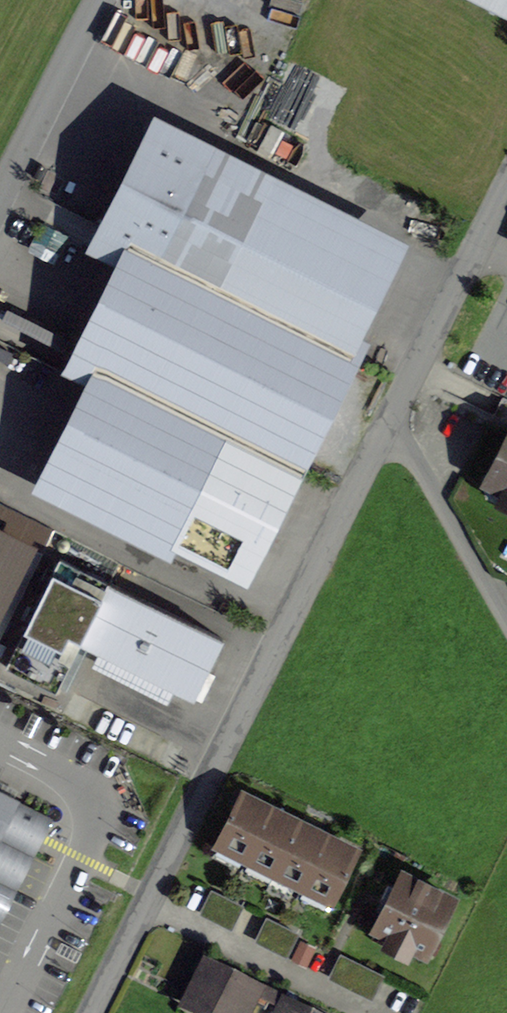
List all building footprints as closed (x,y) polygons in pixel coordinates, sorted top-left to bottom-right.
[(506,17),(506,0),(474,0),(506,17)] [(138,246),(137,246),(350,353),(350,352),(341,347),(388,254),(156,137),(108,231),(138,246)] [(81,358),(106,370),(294,465),(350,353),(137,246),(81,358)] [(239,572),(294,465),(106,370),(52,478),(239,572)] [(488,483),(506,493),(506,445),(488,483)] [(0,526),(0,527),(19,532),(17,541),(43,548),(49,525),(3,513),(0,526)] [(108,582),(79,642),(193,698),(222,639),(108,582)] [(213,858),(240,871),(272,809),(243,795),(213,858)] [(48,820),(0,796),(0,915),(48,820)] [(240,871),(268,885),(299,823),(272,809),(240,871)] [(268,885),(296,899),(327,836),(299,823),(268,885)] [(355,851),(327,836),(296,899),(323,913),(355,851)] [(389,903),(376,928),(433,955),(441,941),(433,937),(452,899),(403,874),(396,889),(388,885),(381,899),(389,903)] [(383,980),(343,959),(333,977),(374,999),(383,980)] [(248,1012),(264,1012),(273,994),(256,986),(254,990),(208,968),(189,1006),(203,1012),(245,1012),(248,1012)] [(273,994),(264,1012),(299,1012),(288,1007),(290,1003),(273,994)]
